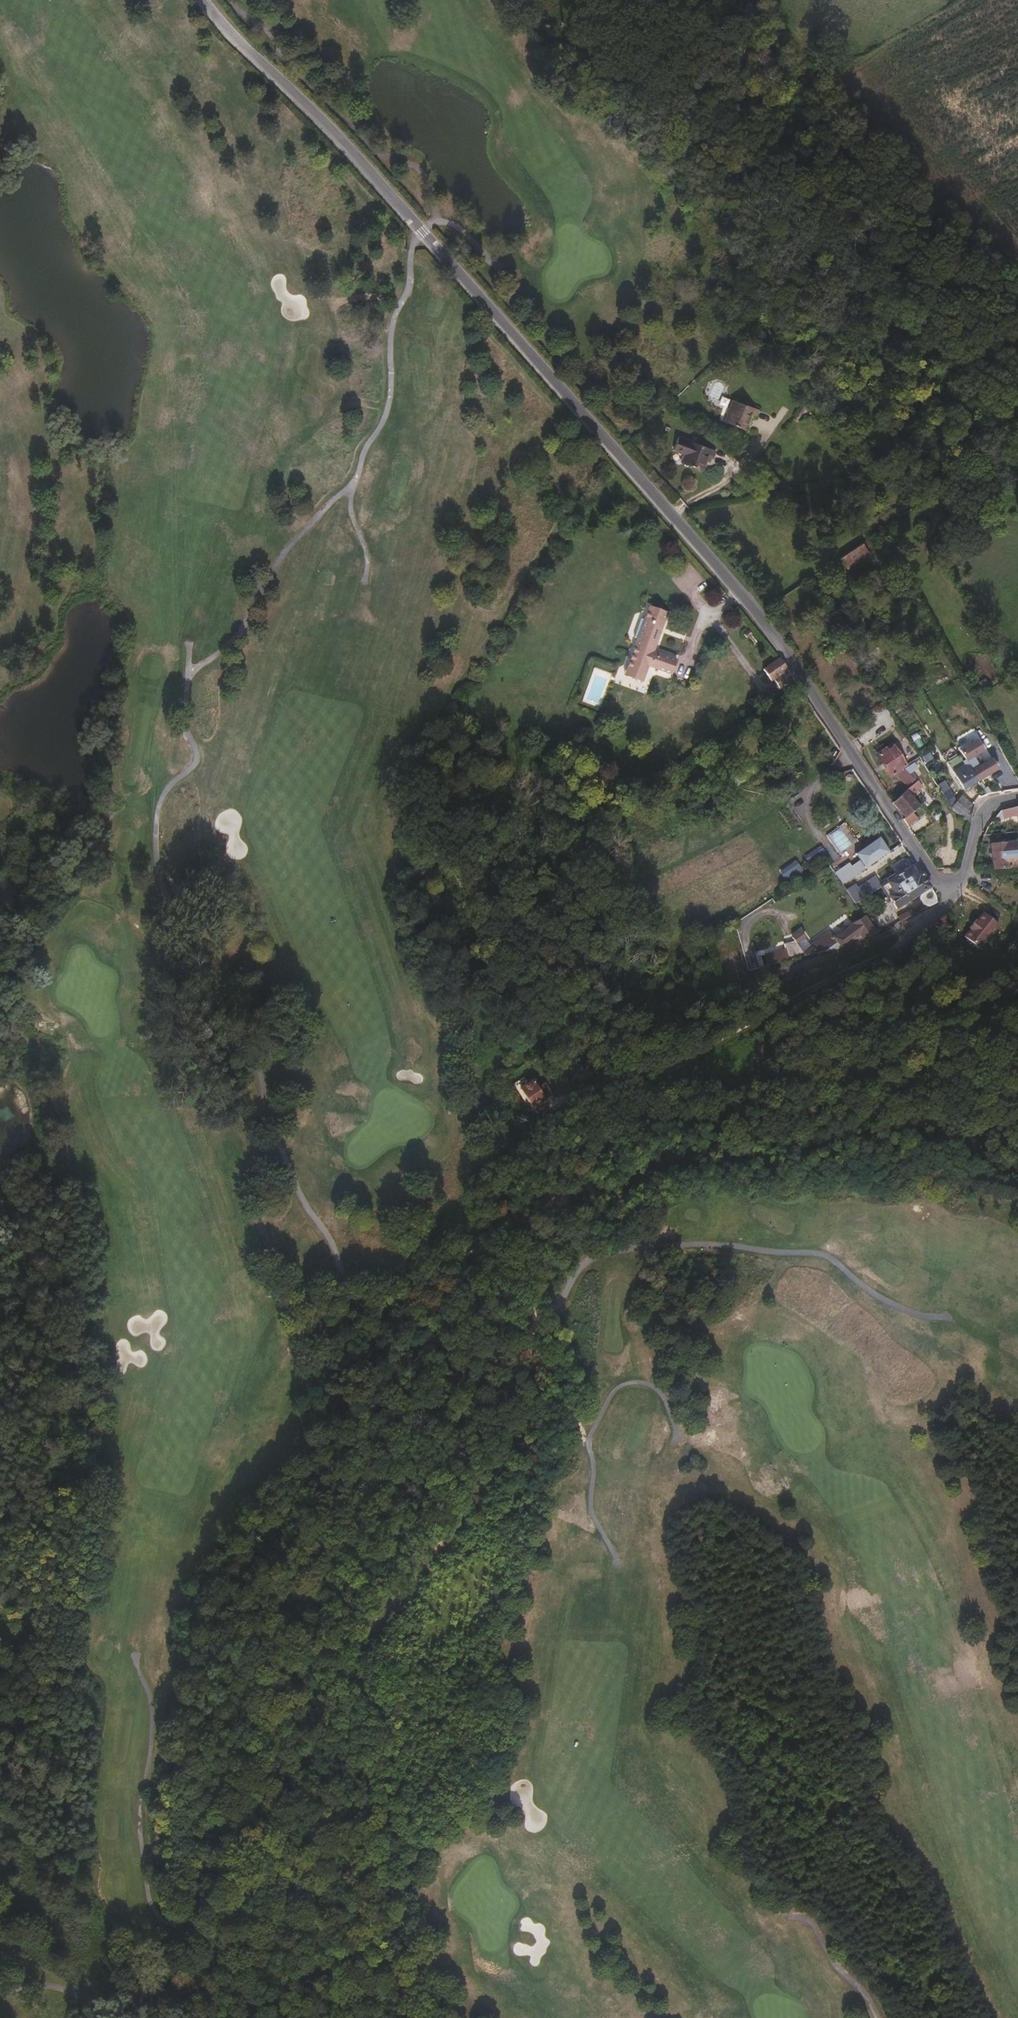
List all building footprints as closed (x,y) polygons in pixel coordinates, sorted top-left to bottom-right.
[(753,415),(756,405),(732,398),(724,420),(743,425),(747,415),(753,415)] [(705,457),(708,449),(707,447),(682,441),(680,447),(675,460),(694,466),(697,456),(705,457)] [(838,547),(844,556),(846,559),(868,545),(859,533),(838,547)] [(673,676),(680,660),(657,652),(670,614),(647,606),(638,633),(622,676),(645,683),(650,669),(673,676)] [(778,677),(786,671),(779,661),(764,671),(772,682),(778,677)] [(794,682),(786,671),(778,677),(787,688),(794,682)] [(904,768),(909,765),(894,744),(877,756),(891,776),(899,771),(904,768)] [(876,808),(834,745),(825,751),(866,814),(876,808)] [(976,785),(997,774),(991,764),(995,761),(1000,769),(1008,765),(999,751),(981,761),(984,766),(970,775),(976,785)] [(924,761),(934,755),(933,752),(922,759),(924,761)] [(970,775),(962,762),(958,765),(960,768),(951,775),(961,793),(976,785),(970,775)] [(917,801),(910,790),(923,782),(920,777),(924,774),(920,767),(912,772),(917,777),(913,779),(888,797),(902,812),(899,814),(904,822),(914,816),(908,808),(917,801)] [(917,777),(912,772),(904,768),(899,771),(913,779),(917,777)] [(949,793),(943,783),(937,787),(938,789),(944,798),(949,793)] [(961,811),(956,804),(949,793),(944,798),(952,811),(957,814),(961,811)] [(969,824),(974,805),(960,796),(956,804),(961,811),(957,814),(968,822),(969,824)] [(915,813),(920,819),(926,815),(920,808),(915,813)] [(1003,812),(998,818),(1001,820),(1017,815),(1017,809),(1003,812)] [(1011,869),(1010,865),(1015,864),(1012,835),(992,837),(990,838),(992,866),(994,866),(995,871),(1011,869)] [(890,853),(880,840),(860,855),(865,861),(853,867),(850,863),(835,873),(843,884),(890,853)] [(802,854),(810,865),(827,853),(818,842),(802,854)] [(787,882),(805,871),(798,860),(780,871),(787,882)] [(932,894),(919,874),(918,873),(915,876),(909,868),(885,884),(891,894),(887,897),(895,909),(918,895),(918,900),(922,907),(925,909),(931,906),(932,903),(934,898),(932,894)] [(605,881),(598,872),(592,875),(587,878),(594,888),(605,881)] [(875,875),(852,885),(850,881),(845,883),(854,903),(882,890),(875,875)] [(974,945),(986,931),(994,922),(980,909),(973,916),(972,915),(964,923),(966,925),(959,932),(974,945)] [(784,963),(819,955),(832,953),(841,950),(871,934),(859,917),(829,940),(823,933),(805,948),(807,950),(798,956),(797,954),(783,959),(784,962),(784,963)] [(797,954),(792,946),(800,940),(795,934),(787,941),(790,944),(779,947),(781,952),(783,959),(797,954)] [(763,968),(784,962),(783,959),(781,952),(760,958),(763,968)] [(744,972),(741,963),(722,968),(720,970),(722,978),(744,972)] [(513,1086),(530,1074),(526,1069),(510,1080),(513,1086)] [(546,1101),(533,1082),(518,1090),(533,1110),(546,1101)]
